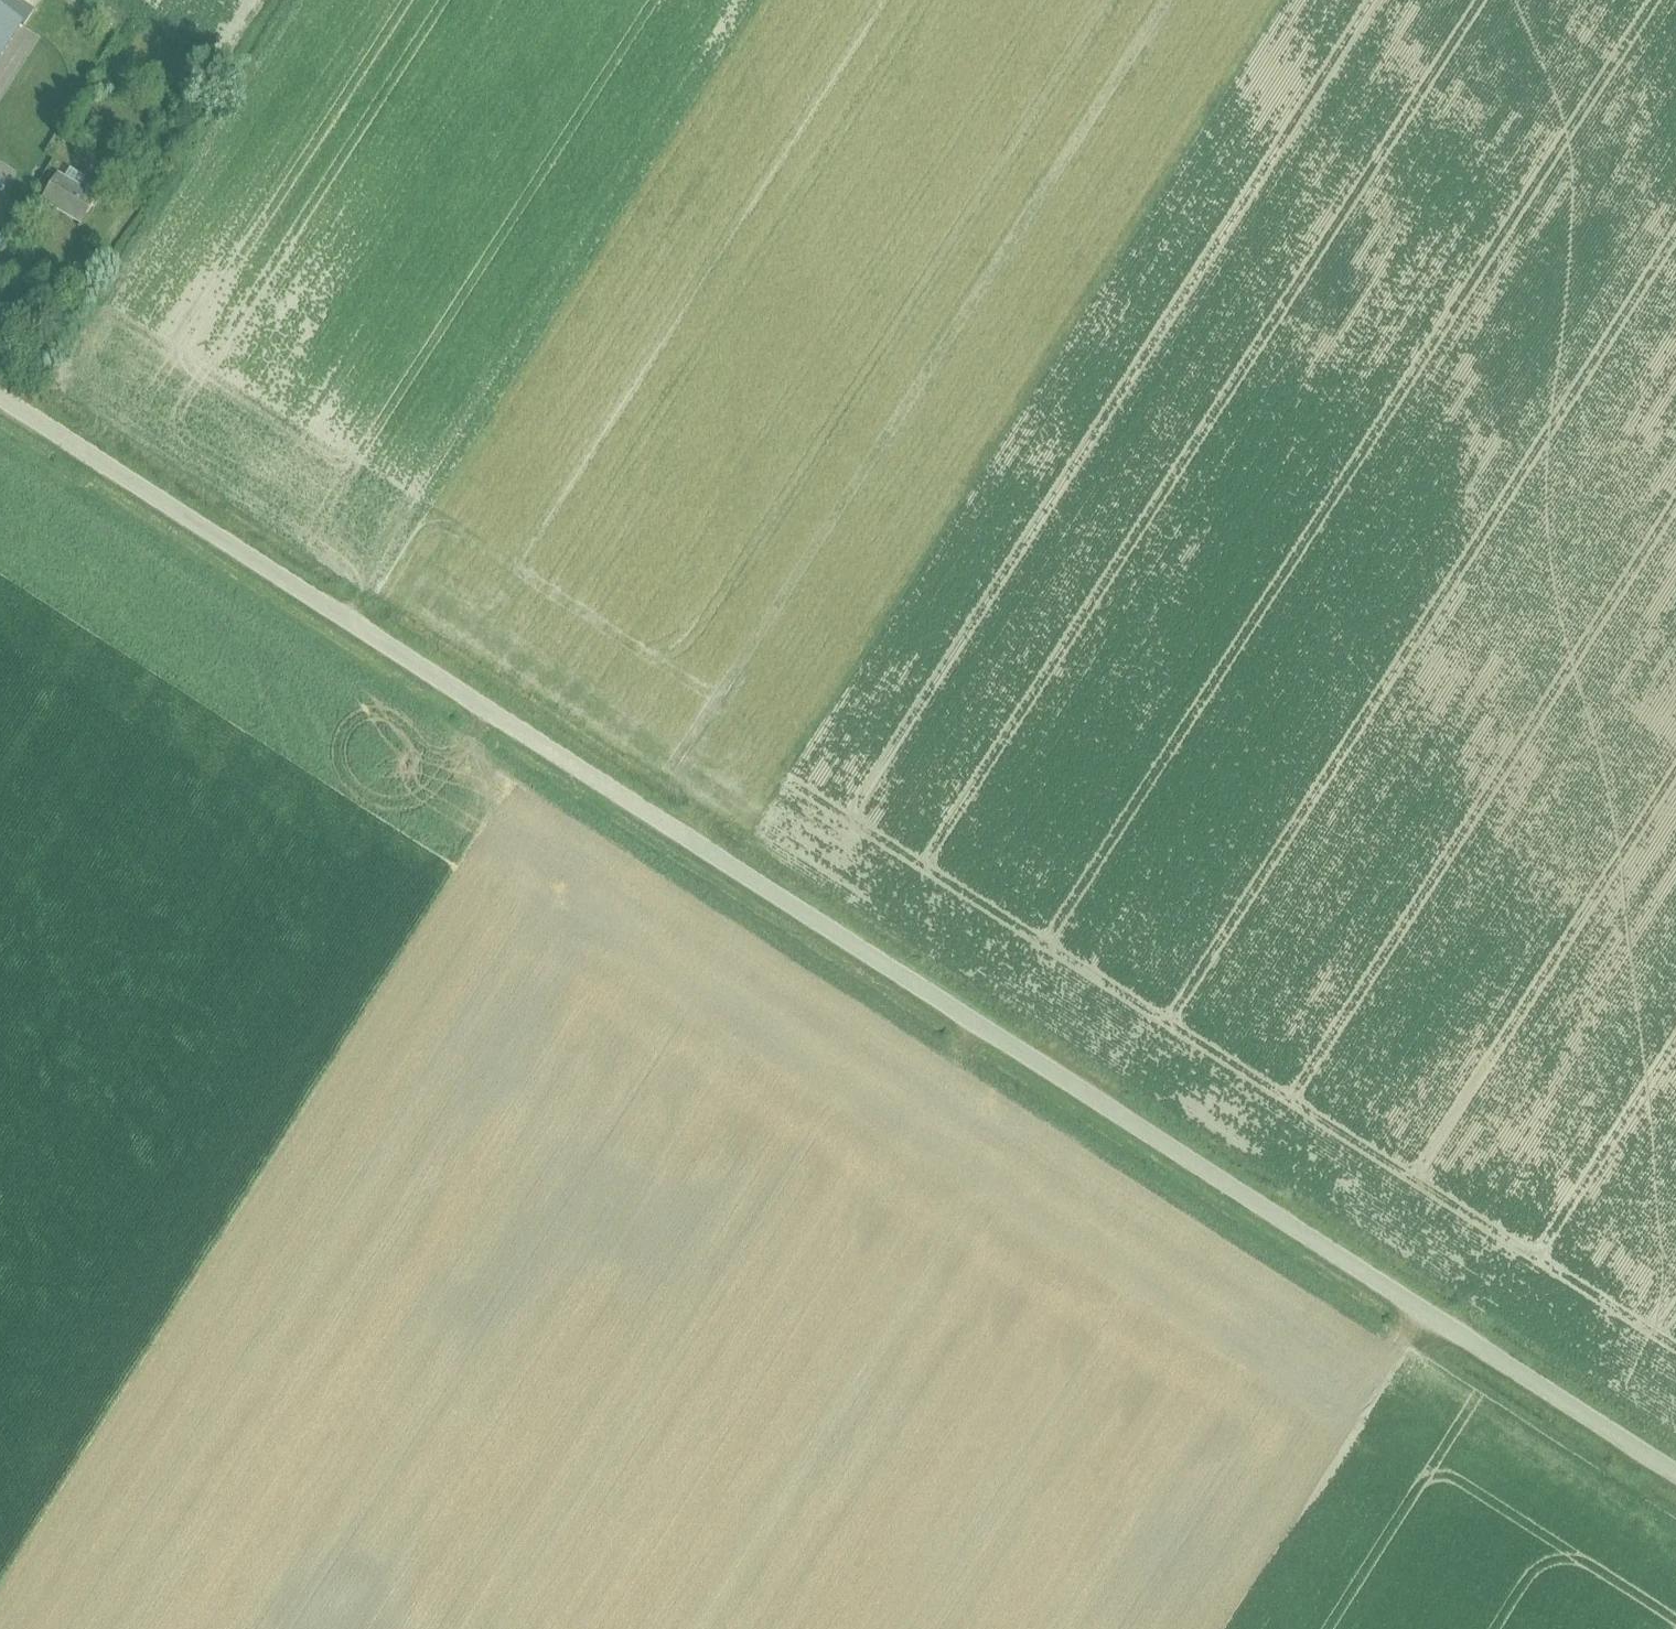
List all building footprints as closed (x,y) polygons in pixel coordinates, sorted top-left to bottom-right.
[(34,11),(16,0),(0,0),(0,56),(21,24),(24,26),(34,11)] [(40,200),(79,226),(102,192),(76,174),(70,183),(57,175),(40,200)]
